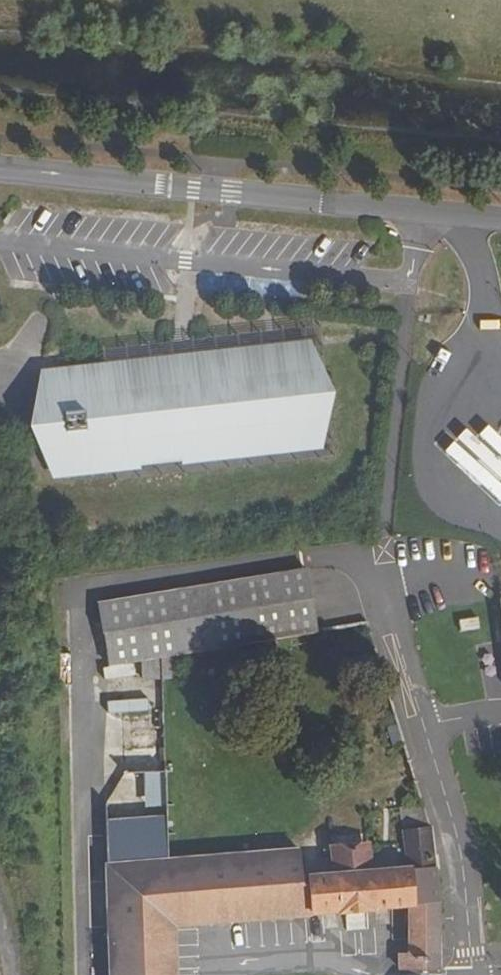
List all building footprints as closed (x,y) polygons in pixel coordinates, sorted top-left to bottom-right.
[(302,385),(314,384),(309,340),(284,343),(285,349),(298,348),(302,385)] [(240,348),(104,364),(105,377),(44,384),(49,420),(43,421),(45,431),(50,431),(54,467),(115,460),(115,466),(320,443),(314,384),(302,385),(298,348),(285,349),(284,343),(262,345),(263,351),(240,354),(240,348)] [(263,351),(262,345),(240,348),(240,354),(263,351)] [(105,377),(104,364),(43,371),(44,384),(105,377)] [(54,473),(115,466),(115,460),(54,467),(54,473)] [(306,569),(236,581),(246,642),(316,630),(306,569)] [(166,593),(169,655),(181,652),(213,647),(246,642),(236,581),(166,593)] [(166,593),(98,604),(109,664),(131,661),(142,659),(160,656),(169,655),(166,593)] [(459,617),(460,630),(479,628),(478,615),(459,617)] [(169,655),(160,656),(162,679),(183,677),(181,652),(169,655)] [(160,656),(142,659),(143,680),(162,679),(160,656)] [(132,695),(132,708),(159,709),(160,696),(132,695)] [(156,726),(155,714),(124,714),(124,726),(156,726)] [(107,866),(110,974),(175,974),(173,925),(312,914),(312,913),(338,911),(338,912),(373,910),(373,908),(409,905),(409,953),(399,954),(400,970),(439,970),(438,903),(430,828),(422,801),(401,808),(408,869),(369,872),(367,847),(332,850),(335,875),(301,878),(299,851),(107,866)]
